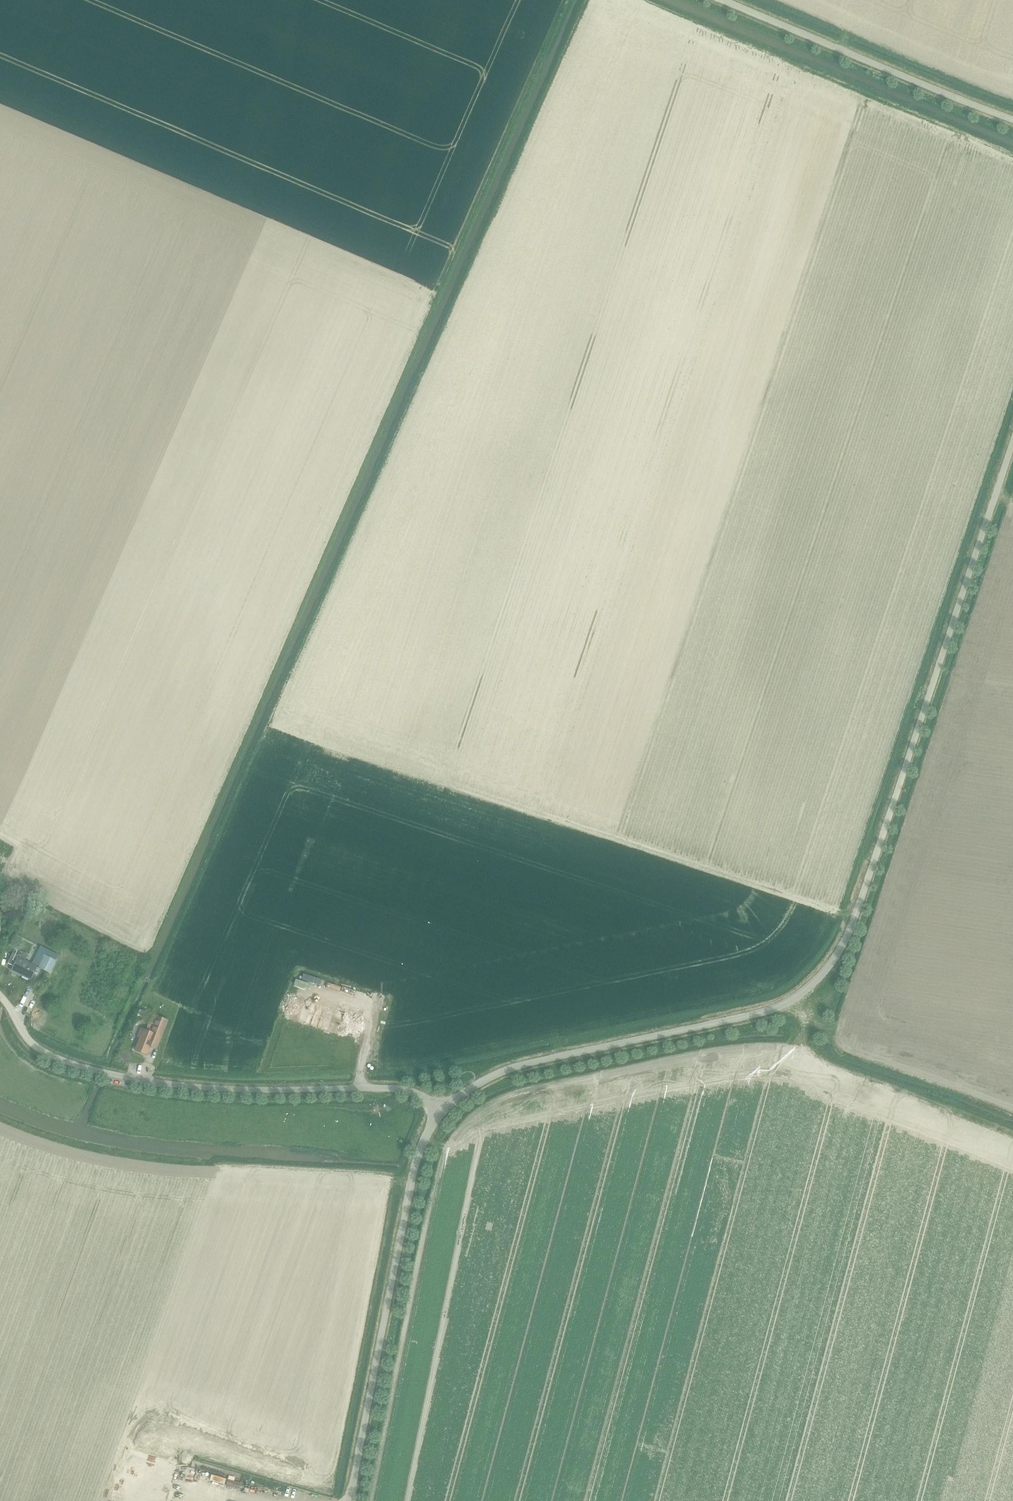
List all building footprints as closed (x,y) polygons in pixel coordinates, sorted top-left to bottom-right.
[(8,964),(8,963),(13,966),(11,970),(31,980),(37,967),(25,961),(28,955),(15,948),(16,948),(15,947),(7,964),(8,964)] [(39,968),(49,973),(57,957),(53,955),(51,958),(45,955),(39,968)] [(158,1045),(168,1020),(157,1016),(151,1032),(141,1028),(138,1037),(140,1038),(135,1050),(147,1055),(152,1042),(158,1045)] [(240,1483),(228,1480),(226,1486),(238,1489),(240,1483)]
